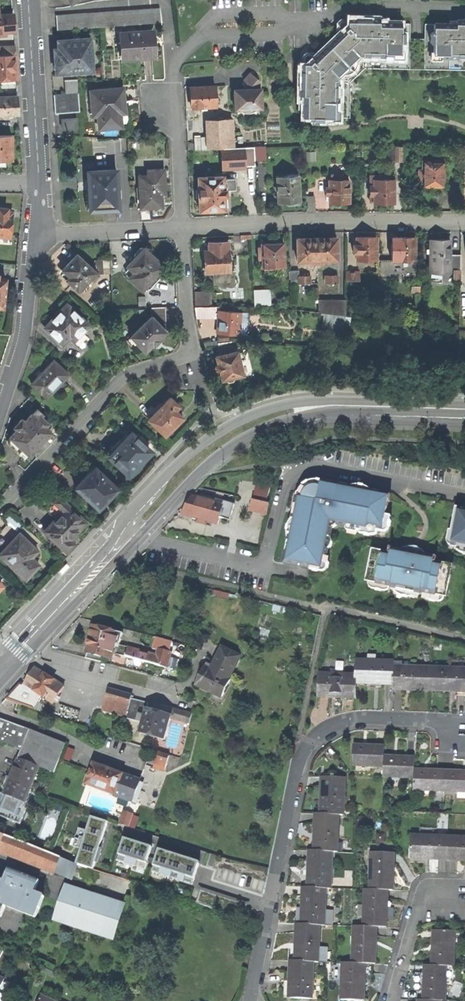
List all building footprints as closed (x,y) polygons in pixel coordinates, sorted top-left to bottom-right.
[(159,8),(122,11),(123,26),(161,23),(159,8)] [(101,28),(123,26),(122,11),(56,16),(57,31),(101,28)] [(13,32),(13,23),(12,15),(0,16),(0,34),(13,32)] [(323,117),(334,117),(334,110),(336,110),(336,80),(337,80),(337,75),(358,55),(363,55),(363,54),(393,54),(393,53),(401,53),(401,42),(404,42),(404,32),(401,32),(401,23),(379,23),(379,19),(370,18),(370,22),(365,22),(365,18),(348,18),(348,21),(343,21),(341,23),(339,25),(339,35),(319,54),(308,54),(306,57),(304,58),(304,63),(301,63),(301,81),(305,81),(305,86),(301,86),(301,95),(304,95),(304,117),(313,117),(313,120),(323,120),(323,117)] [(430,42),(433,42),(433,54),(441,53),(441,55),(464,56),(464,27),(464,20),(456,20),(456,24),(434,24),(434,33),(430,33),(430,42)] [(152,31),(121,34),(122,60),(153,58),(152,46),(152,31)] [(85,53),(91,53),(91,38),(58,40),(59,49),(53,50),(54,64),(55,74),(86,72),(85,53)] [(0,48),(0,56),(15,55),(14,47),(0,48)] [(15,55),(0,56),(0,81),(10,81),(11,77),(15,77),(15,67),(15,55)] [(248,89),(234,89),(234,109),(261,109),(260,88),(259,88),(259,81),(250,73),(243,80),(250,87),(249,88),(248,89)] [(65,94),(78,93),(77,80),(64,80),(65,94)] [(191,108),(216,106),(214,87),(190,89),(190,100),(191,108)] [(91,91),(92,108),(97,107),(98,115),(99,128),(120,126),(119,113),(119,107),(118,102),(124,102),(123,88),(91,91)] [(79,112),(78,93),(65,94),(53,95),(55,114),(79,112)] [(3,116),(4,120),(12,120),(12,116),(16,115),(16,106),(15,96),(0,97),(0,116),(3,116)] [(76,118),(61,119),(62,129),(77,128),(76,118)] [(207,148),(227,147),(226,132),(231,132),(231,119),(206,120),(206,137),(193,137),(193,145),(187,145),(187,151),(206,150),(207,148)] [(0,136),(0,161),(11,161),(11,151),(11,136),(0,136)] [(255,162),(266,161),(265,148),(265,146),(254,147),(255,162)] [(394,160),(402,161),(403,146),(394,146),(394,160)] [(222,168),(255,165),(254,147),(220,149),(222,168)] [(443,187),(443,161),(422,160),(421,170),(418,170),(418,179),(422,179),(422,186),(430,186),(443,187)] [(147,176),(138,176),(140,206),(149,205),(149,207),(161,207),(161,195),(164,195),(164,183),(163,169),(147,170),(147,176)] [(115,170),(87,171),(87,181),(86,181),(87,189),(88,189),(88,194),(89,211),(117,209),(115,170)] [(336,203),(349,203),(348,180),(337,180),(337,175),(331,175),(331,180),(329,180),(329,188),(325,188),(325,197),(329,197),(329,203),(336,203)] [(393,203),(393,180),(383,180),(383,175),(369,175),(369,196),(373,196),(373,203),(380,203),(393,203)] [(223,179),(223,177),(198,179),(198,189),(196,191),(196,195),(196,198),(199,200),(200,212),(224,211),(224,198),(227,198),(227,195),(226,194),(226,190),(235,190),(235,179),(223,179)] [(293,206),(299,206),(299,178),(277,178),(278,204),(288,203),(288,206),(293,206)] [(314,197),(305,197),(306,211),(315,211),(314,197)] [(9,237),(11,225),(12,212),(7,212),(7,209),(0,208),(0,237),(9,237)] [(323,260),(336,259),(336,237),(327,237),(308,238),(297,238),(297,260),(310,260),(323,260)] [(357,244),(353,244),(353,252),(357,252),(357,260),(377,260),(376,237),(363,237),(357,237),(357,244)] [(391,260),(415,260),(415,237),(400,237),(391,237),(391,260)] [(428,273),(427,281),(441,281),(441,273),(449,274),(449,270),(454,270),(454,282),(459,282),(460,256),(449,255),(450,240),(441,240),(429,240),(429,269),(429,270),(437,270),(437,274),(428,273)] [(214,272),(229,271),(228,242),(209,243),(209,251),(205,251),(205,265),(206,272),(214,272)] [(270,243),(262,243),(262,247),(262,259),(263,267),(264,267),(264,269),(269,269),(269,267),(285,266),(284,243),(270,243)] [(142,248),(140,248),(132,255),(132,257),(134,259),(126,267),(130,270),(126,274),(126,275),(129,277),(129,279),(142,290),(144,287),(149,291),(167,272),(162,268),(163,267),(159,263),(142,248)] [(90,278),(95,272),(76,254),(68,263),(62,270),(69,276),(66,279),(78,291),(90,278)] [(98,275),(110,273),(110,259),(95,260),(98,275)] [(420,260),(415,260),(391,260),(378,260),(378,278),(420,278),(420,260)] [(229,282),(229,271),(214,272),(214,283),(229,282)] [(98,275),(95,272),(90,278),(93,281),(98,275)] [(271,289),(254,290),(254,307),(271,307),(271,289)] [(196,306),(208,306),(208,291),(195,291),(196,306)] [(318,311),(344,315),(344,299),(317,298),(318,311)] [(61,309),(66,304),(63,301),(58,306),(61,309)] [(80,334),(88,326),(89,325),(66,304),(61,309),(51,320),(44,327),(62,344),(68,338),(69,337),(73,341),(80,334)] [(197,317),(214,317),(214,306),(208,306),(196,306),(197,317)] [(217,334),(239,335),(239,334),(241,313),(218,311),(217,324),(217,334)] [(133,349),(137,345),(144,353),(151,346),(153,347),(159,341),(157,340),(164,333),(164,332),(165,331),(161,327),(159,325),(158,326),(150,318),(126,342),(133,349)] [(88,326),(80,334),(83,336),(91,328),(88,326)] [(83,336),(80,334),(73,341),(69,337),(68,338),(78,348),(86,339),(83,336)] [(203,358),(218,354),(217,347),(201,350),(203,358)] [(232,377),(241,375),(237,352),(215,356),(216,365),(214,365),(215,369),(216,372),(218,371),(220,380),(224,379),(224,381),(226,382),(228,382),(230,381),(232,380),(232,377)] [(69,374),(53,360),(40,374),(31,383),(46,398),(69,374)] [(179,407),(170,398),(148,421),(164,438),(173,429),(182,419),(175,412),(179,407)] [(49,424),(38,415),(35,418),(31,414),(24,422),(21,419),(17,423),(14,427),(16,429),(10,436),(20,445),(19,446),(29,455),(41,443),(51,432),(46,427),(49,424)] [(150,451),(131,433),(123,442),(122,440),(108,455),(130,475),(141,463),(148,456),(147,455),(150,451)] [(117,490),(94,469),(75,489),(98,510),(107,500),(117,490)] [(340,524),(368,529),(369,525),(384,528),(391,494),(382,493),(381,496),(330,485),(331,483),(323,481),(322,487),(312,487),(304,499),(298,498),(296,505),(299,505),(289,554),(286,553),(285,562),(312,567),(312,563),(324,566),(329,538),(330,533),(332,529),(328,528),(329,524),(335,520),(340,521),(340,524)] [(251,510),(267,514),(269,505),(266,504),(270,489),(256,486),(251,510)] [(86,522),(59,497),(46,510),(55,519),(44,531),(66,552),(74,544),(70,539),(75,533),(86,522)] [(230,521),(234,504),(224,502),(222,506),(194,497),(191,499),(187,507),(182,515),(218,525),(220,518),(230,521)] [(459,509),(453,543),(464,545),(464,510),(459,509)] [(10,524),(15,518),(7,512),(2,518),(7,524),(9,522),(10,524)] [(22,525),(15,518),(10,524),(9,522),(7,524),(8,526),(16,532),(22,525)] [(19,533),(0,553),(0,556),(25,579),(32,572),(39,565),(31,558),(38,551),(19,533)] [(451,575),(448,575),(450,565),(435,562),(436,558),(411,553),(392,549),(391,554),(376,551),(374,560),(371,559),(370,567),(372,567),(370,577),(378,579),(376,584),(392,588),(422,594),(436,596),(438,591),(445,592),(447,583),(450,583),(451,575)] [(60,572),(62,573),(68,566),(66,563),(61,568),(59,570),(60,572)] [(120,571),(118,570),(111,578),(114,581),(119,575),(121,573),(120,571)] [(114,654),(168,669),(171,654),(159,651),(157,657),(128,650),(129,648),(120,646),(123,634),(93,626),(90,638),(88,647),(85,658),(101,662),(102,658),(112,660),(114,654)] [(235,682),(230,680),(241,657),(222,648),(212,669),(206,666),(196,686),(208,692),(226,700),(235,682)] [(376,682),(393,683),(394,666),(394,662),(358,661),(357,676),(357,684),(371,684),(376,684),(376,682)] [(418,691),(431,691),(431,668),(411,667),(411,662),(402,661),(402,667),(394,666),(393,683),(393,688),(411,689),(411,690),(418,691)] [(464,690),(464,669),(431,668),(431,691),(443,691),(449,692),(449,690),(464,690)] [(50,709),(64,686),(34,669),(29,677),(24,685),(19,683),(5,700),(33,709),(37,701),(50,709)] [(357,698),(357,684),(357,676),(321,675),(320,696),(337,696),(337,698),(344,698),(357,698)] [(103,709),(125,715),(130,697),(109,690),(103,709)] [(165,740),(171,719),(162,716),(162,714),(159,713),(156,713),(156,715),(146,712),(149,704),(131,699),(126,718),(144,723),(141,734),(165,740)] [(190,724),(192,715),(173,710),(171,719),(190,724)] [(0,719),(0,743),(21,751),(3,794),(24,802),(38,766),(54,773),(63,749),(63,744),(0,719)] [(353,765),(384,766),(385,756),(385,746),(363,746),(353,746),(353,765)] [(70,747),(67,759),(73,760),(76,749),(70,747)] [(164,753),(157,768),(168,773),(175,758),(164,753)] [(401,757),(385,756),(384,766),(384,776),(415,777),(415,770),(415,757),(401,757)] [(94,765),(86,785),(133,801),(140,781),(123,775),(109,770),(110,769),(107,768),(103,767),(102,768),(94,765)] [(433,771),(415,770),(415,777),(414,790),(445,791),(446,771),(433,771)] [(446,771),(445,791),(464,791),(464,771),(461,771),(446,771)] [(321,793),(321,814),(338,814),(345,814),(345,777),(321,777),(321,793)] [(137,828),(140,816),(131,814),(128,826),(137,828)] [(315,831),(315,851),(333,851),(338,851),(338,814),(321,814),(315,814),(315,831)] [(109,823),(92,818),(89,831),(83,849),(80,863),(96,868),(102,845),(109,823)] [(83,849),(89,831),(79,828),(74,847),(83,849)] [(54,871),(59,860),(60,857),(0,832),(0,849),(54,871)] [(437,859),(448,859),(449,836),(411,835),(411,856),(430,856),(430,859),(437,859)] [(449,836),(448,859),(459,859),(464,859),(464,836),(449,836)] [(134,842),(124,839),(117,861),(145,869),(152,847),(142,844),(134,842)] [(169,852),(159,850),(152,872),(192,884),(200,862),(190,859),(169,852)] [(170,850),(169,852),(190,859),(191,856),(179,852),(170,850)] [(309,870),(308,888),(326,888),(332,888),(333,851),(315,851),(309,851),(309,870)] [(392,871),(392,853),(371,852),(371,890),(394,890),(394,881),(394,871),(392,871)] [(76,867),(59,860),(54,871),(72,878),(76,867)] [(1,916),(7,903),(9,904),(27,911),(26,914),(36,918),(44,897),(35,893),(40,881),(13,870),(11,875),(7,873),(5,878),(9,880),(8,883),(0,880),(0,916),(1,916)] [(124,903),(64,884),(52,921),(112,941),(124,903)] [(308,888),(303,888),(302,905),(302,924),(320,925),(325,925),(326,888),(308,888)] [(386,912),(386,897),(366,897),(365,926),(375,927),(388,927),(388,920),(388,912),(386,912)] [(8,907),(26,914),(27,911),(9,904),(8,907)] [(296,944),(296,962),(314,962),(320,962),(320,925),(302,924),(296,924),(296,944)] [(375,946),(375,927),(365,926),(355,926),(354,963),(364,963),(376,964),(376,953),(376,946),(375,946)] [(433,949),(433,965),(447,965),(454,965),(454,946),(456,946),(456,931),(434,930),(433,949)] [(290,999),(314,1000),(314,962),(296,962),(290,961),(290,980),(290,999)] [(364,982),(364,963),(354,963),(343,963),(342,1000),(365,1000),(365,990),(365,982),(364,982)] [(425,980),(424,999),(441,1000),(445,1000),(445,980),(447,980),(447,965),(433,965),(425,964),(425,980)]
